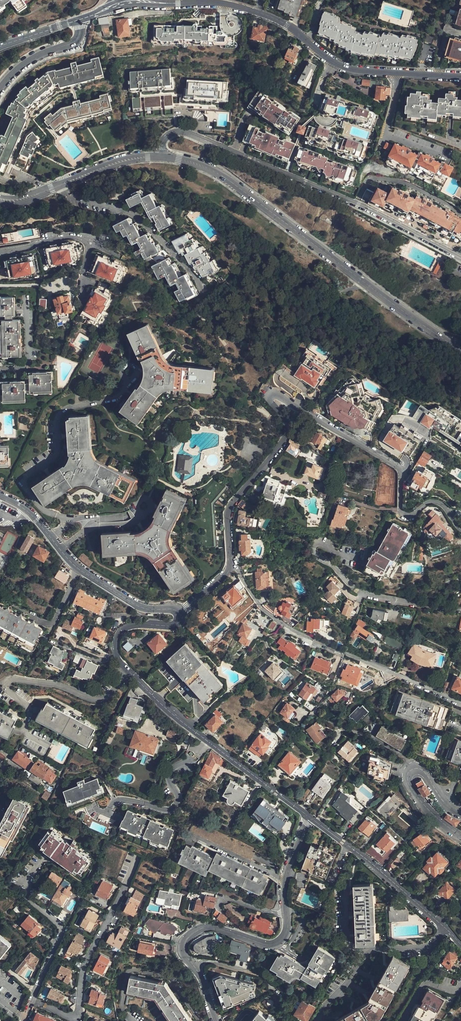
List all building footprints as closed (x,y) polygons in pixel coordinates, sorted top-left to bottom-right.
[(21,1),(22,0),(8,0),(15,10),(24,4),(21,1)] [(276,6),(285,8),(284,10),(291,11),(290,13),(300,16),(304,5),(305,0),(278,0),(276,6)] [(326,4),(326,5),(328,7),(329,8),(330,11),(328,14),(324,13),(321,19),(320,24),(321,25),(318,32),(331,36),(331,37),(336,39),(335,41),(340,43),(340,44),(348,47),(348,48),(352,49),(352,50),(361,53),(362,52),(369,55),(370,54),(374,55),(375,53),(380,54),(380,53),(388,55),(388,54),(393,56),(394,55),(398,56),(399,55),(406,58),(407,57),(412,58),(415,51),(417,44),(417,43),(418,39),(412,37),(407,36),(407,37),(402,36),(401,39),(396,38),(396,36),(388,34),(388,35),(383,34),(382,37),(380,37),(379,38),(373,36),(374,35),(369,33),(369,34),(365,33),(364,35),(358,33),(355,33),(356,30),(352,28),(352,27),(338,22),(340,19),(335,17),(337,10),(337,4),(335,2),(334,0),(328,0),(326,4)] [(262,25),(263,20),(255,17),(253,27),(254,28),(250,41),(262,44),(266,30),(264,29),(264,28),(262,27),(263,26),(262,25)] [(129,35),(127,19),(116,20),(118,36),(129,35)] [(156,41),(157,25),(155,25),(154,45),(217,48),(218,44),(211,44),(210,43),(169,41),(169,43),(164,43),(164,41),(156,41)] [(454,38),(453,41),(449,39),(447,48),(445,55),(450,57),(449,59),(460,62),(460,60),(460,40),(454,38)] [(289,47),(284,58),(294,61),(300,48),(295,46),(293,49),(289,47)] [(74,65),(66,67),(70,83),(71,85),(74,84),(74,81),(77,80),(78,83),(106,76),(101,56),(94,58),(94,61),(79,64),(79,62),(73,63),(74,65)] [(316,65),(312,63),(310,66),(307,64),(303,71),(302,71),(299,77),(303,79),(303,78),(308,80),(311,75),(312,76),(314,72),(313,71),(316,65)] [(66,67),(61,68),(58,69),(58,67),(52,69),(49,70),(41,76),(37,78),(28,85),(26,83),(25,84),(20,87),(20,88),(22,90),(18,92),(14,95),(12,99),(10,103),(8,102),(7,101),(3,110),(10,113),(2,131),(0,130),(0,168),(1,169),(5,161),(10,151),(15,139),(15,138),(14,137),(15,134),(17,134),(30,107),(42,99),(42,98),(41,96),(44,94),(45,96),(55,89),(71,85),(70,83),(66,67)] [(171,68),(132,71),(133,90),(141,90),(145,89),(161,88),(165,88),(173,88),(172,78),(171,68)] [(303,79),(299,77),(297,80),(307,86),(312,76),(311,75),(308,80),(303,78),(303,79)] [(229,82),(189,79),(188,88),(188,98),(227,101),(228,91),(229,82)] [(385,95),(389,95),(390,88),(388,88),(382,87),(381,87),(380,89),(376,88),(375,97),(375,100),(385,100),(385,95)] [(282,107),(283,106),(272,98),(271,99),(265,95),(266,94),(257,88),(246,105),(251,108),(259,114),(273,123),(288,132),(299,115),(291,110),(288,111),(282,107)] [(458,98),(458,96),(454,96),(455,93),(447,92),(446,97),(440,96),(439,101),(432,100),(432,98),(428,97),(428,95),(420,94),(421,90),(416,89),(416,92),(410,91),(410,94),(407,94),(406,104),(404,103),(403,110),(407,110),(407,114),(417,115),(417,113),(420,114),(421,112),(428,113),(428,117),(437,118),(438,112),(449,114),(460,115),(460,99),(458,98)] [(86,111),(90,121),(116,114),(112,99),(111,94),(110,91),(103,93),(103,96),(82,101),(82,99),(81,99),(80,99),(82,102),(86,111)] [(173,94),(164,95),(165,105),(174,105),(173,94)] [(153,95),(144,96),(145,106),(153,106),(161,105),(161,95),(153,95)] [(141,96),(133,96),(134,107),(142,107),(141,96)] [(362,114),(364,110),(356,107),(355,109),(350,107),(342,105),(336,103),(332,102),(333,100),(325,97),(324,100),(321,99),(319,105),(316,113),(316,114),(319,115),(319,116),(320,117),(321,118),(323,118),(324,117),(333,120),(346,124),(360,129),(371,133),(372,130),(377,117),(368,114),(367,111),(366,115),(362,114)] [(78,99),(76,100),(75,100),(74,101),(75,104),(66,106),(63,106),(54,113),(52,110),(45,116),(47,118),(50,122),(54,128),(60,123),(62,124),(70,118),(71,121),(72,126),(90,121),(86,111),(82,102),(80,99),(78,99)] [(63,126),(71,121),(70,118),(62,124),(62,125),(63,126)] [(37,123),(25,132),(23,138),(11,162),(22,167),(31,148),(28,146),(32,139),(42,131),(37,123)] [(243,141),(250,144),(287,161),(295,144),(285,140),(284,141),(278,139),(279,137),(265,132),(265,133),(259,130),(259,129),(250,125),(248,130),(243,141)] [(357,145),(349,143),(346,141),(345,143),(336,140),(336,137),(327,134),(327,132),(316,128),(315,130),(306,127),(305,130),(301,141),(316,147),(331,152),(330,154),(345,159),(361,165),(366,150),(357,147),(357,145)] [(287,161),(250,144),(248,147),(286,164),(287,161)] [(393,152),(387,163),(410,173),(411,171),(433,181),(436,174),(449,180),(454,168),(442,162),(441,163),(435,160),(426,156),(419,153),(418,155),(412,152),(403,148),(396,145),(395,148),(393,152)] [(305,154),(297,152),(294,164),(292,167),(296,168),(310,173),(312,173),(314,177),(317,175),(321,176),(320,180),(324,181),(338,186),(341,187),(342,190),(346,189),(349,189),(354,174),(345,171),(346,170),(335,166),(335,167),(325,164),(326,161),(317,158),(318,157),(306,153),(305,154)] [(452,217),(452,216),(444,211),(443,212),(431,206),(431,205),(422,200),(421,202),(415,199),(413,202),(406,199),(407,197),(398,193),(397,194),(391,191),(388,197),(376,191),(370,203),(377,207),(391,213),(391,214),(396,217),(397,216),(404,220),(406,218),(413,222),(413,223),(420,226),(421,226),(436,233),(436,234),(442,237),(442,236),(451,240),(452,237),(460,241),(460,242),(460,243),(460,221),(452,217)] [(174,221),(167,208),(164,209),(157,196),(148,200),(147,197),(134,204),(137,210),(149,205),(159,225),(161,224),(166,233),(178,227),(174,220),(174,221)] [(190,309),(194,306),(193,304),(204,299),(202,295),(194,279),(189,282),(182,268),(179,270),(175,263),(170,266),(166,258),(169,256),(162,243),(159,244),(155,237),(154,238),(151,231),(146,233),(143,227),(142,228),(138,221),(136,222),(133,216),(131,217),(130,215),(115,223),(118,230),(122,228),(125,235),(129,233),(134,243),(140,241),(143,247),(137,250),(138,254),(142,252),(151,272),(155,270),(163,286),(170,283),(175,293),(181,291),(184,296),(179,299),(183,308),(189,306),(190,309)] [(182,255),(183,254),(184,254),(186,257),(188,262),(191,260),(193,265),(195,264),(199,271),(200,274),(201,273),(203,272),(205,277),(209,283),(215,280),(216,281),(218,280),(218,279),(224,276),(219,265),(216,267),(212,260),(211,260),(206,250),(205,251),(200,241),(196,242),(193,237),(177,245),(182,255)] [(52,247),(48,248),(48,254),(49,258),(50,266),(78,261),(76,248),(75,244),(70,244),(64,245),(63,245),(63,246),(60,247),(60,246),(59,246),(52,247)] [(104,258),(100,256),(97,262),(96,266),(93,272),(118,283),(123,271),(125,267),(121,265),(115,263),(114,263),(111,262),(111,261),(110,261),(104,258)] [(9,261),(2,262),(5,279),(10,278),(17,277),(23,276),(30,275),(34,274),(32,257),(28,258),(21,259),(16,259),(9,261)] [(440,261),(434,271),(439,275),(446,264),(440,261)] [(103,292),(95,288),(81,313),(95,322),(96,321),(100,314),(105,305),(109,298),(110,297),(108,295),(103,292)] [(73,310),(68,296),(63,297),(63,295),(58,296),(59,298),(55,299),(60,316),(68,314),(68,311),(73,310)] [(0,297),(0,315),(7,315),(7,320),(3,320),(4,356),(22,355),(20,319),(14,319),(14,314),(15,314),(15,296),(0,297)] [(95,322),(81,313),(79,316),(94,324),(95,322)] [(212,394),(215,371),(180,368),(177,367),(175,366),(171,364),(167,361),(165,358),(149,324),(126,336),(139,361),(142,366),(142,370),(142,374),(145,378),(139,385),(119,414),(138,425),(159,395),(162,393),(163,391),(166,392),(168,391),(175,391),(212,394)] [(313,357),(302,351),(301,353),(311,360),(312,359),(313,357)] [(311,360),(301,353),(297,360),(299,362),(298,363),(299,363),(294,372),(292,376),(298,380),(299,379),(314,387),(315,385),(320,377),(322,377),(323,375),(328,378),(332,370),(321,364),(312,359),(311,360)] [(321,364),(332,370),(333,368),(322,361),(321,364)] [(5,383),(5,400),(27,399),(27,390),(54,390),(54,389),(54,373),(31,373),(31,382),(5,383)] [(358,382),(361,393),(363,391),(361,381),(360,381),(353,374),(350,375),(345,381),(346,382),(347,381),(348,382),(351,381),(352,379),(357,382),(358,382)] [(96,381),(89,378),(84,386),(90,390),(94,385),(96,381)] [(336,417),(361,393),(358,382),(357,382),(352,379),(351,381),(348,382),(347,381),(346,382),(340,388),(336,397),(337,397),(330,403),(333,415),(336,417)] [(361,394),(361,393),(336,417),(355,428),(358,427),(360,428),(364,427),(369,418),(371,420),(379,407),(377,399),(376,400),(371,401),(366,399),(365,394),(364,394),(361,394)] [(337,397),(336,397),(333,395),(332,395),(326,403),(328,412),(333,415),(330,403),(337,397)] [(381,398),(377,399),(379,407),(371,420),(369,418),(364,427),(368,430),(369,429),(372,430),(376,423),(374,422),(378,416),(379,417),(384,408),(381,398)] [(291,411),(285,406),(283,410),(288,414),(299,424),(303,419),(301,417),(302,416),(292,410),(291,411)] [(430,412),(431,411),(423,406),(418,413),(423,417),(426,413),(427,415),(430,412)] [(442,408),(440,410),(452,417),(453,415),(442,408)] [(429,416),(425,422),(432,427),(433,426),(442,431),(443,429),(460,441),(460,423),(455,419),(452,417),(440,410),(438,409),(431,411),(430,412),(427,415),(429,416)] [(45,503),(65,493),(73,481),(77,478),(81,477),(86,477),(92,479),(104,490),(125,500),(135,480),(104,464),(100,461),(97,458),(95,455),(94,452),(92,447),(88,413),(65,416),(68,449),(68,452),(69,454),(67,458),(63,462),(32,484),(45,503)] [(385,438),(385,443),(408,458),(415,447),(419,440),(411,435),(406,432),(399,428),(398,430),(396,432),(390,428),(385,438)] [(442,431),(460,444),(460,441),(443,429),(442,431)] [(315,436),(312,434),(309,439),(308,441),(316,445),(317,443),(319,445),(323,437),(322,437),(323,436),(322,434),(320,433),(318,433),(318,434),(317,433),(315,436)] [(412,433),(411,435),(419,440),(415,447),(416,448),(422,439),(412,433)] [(301,450),(291,444),(286,451),(296,457),(301,450)] [(4,446),(1,446),(0,446),(0,462),(9,462),(8,445),(4,446)] [(423,451),(417,461),(419,462),(425,466),(431,455),(423,451)] [(189,472),(192,454),(180,452),(177,470),(189,472)] [(326,468),(313,464),(312,468),(306,467),(305,467),(307,468),(305,474),(309,476),(322,480),(324,479),(325,474),(324,473),(326,468)] [(422,485),(427,477),(427,476),(418,471),(417,473),(415,476),(412,481),(413,481),(411,484),(417,487),(419,484),(422,486),(422,485)] [(73,481),(65,493),(66,493),(78,485),(82,483),(84,483),(86,483),(90,484),(101,490),(104,490),(92,479),(86,477),(81,477),(77,478),(73,481)] [(431,479),(427,477),(422,485),(426,487),(431,479)] [(265,488),(264,492),(262,497),(264,497),(267,498),(275,501),(280,483),(268,479),(265,488)] [(276,501),(281,503),(283,495),(279,494),(281,488),(285,490),(286,485),(280,483),(275,501),(276,501)] [(182,496),(166,489),(153,514),(150,523),(147,526),(145,527),(143,529),(141,529),(101,533),(104,555),(140,551),(143,552),(146,553),(149,554),(152,557),(155,560),(160,568),(175,590),(193,579),(174,551),(171,546),(170,542),(170,539),(169,534),(186,502),(182,496)] [(275,501),(267,498),(266,500),(265,504),(274,507),(276,501),(275,501)] [(348,514),(349,510),(350,508),(339,505),(339,506),(335,520),(334,519),(332,526),(337,528),(338,526),(342,528),(343,526),(346,514),(348,514)] [(352,511),(349,510),(348,514),(346,514),(343,526),(346,527),(349,515),(351,515),(352,511)] [(433,518),(425,527),(427,528),(442,540),(444,537),(449,541),(453,536),(450,533),(450,532),(442,525),(444,523),(440,520),(441,518),(432,511),(428,515),(433,518)] [(250,526),(251,519),(245,517),(245,516),(240,514),(238,523),(249,526),(250,526)] [(423,523),(417,519),(414,523),(413,524),(419,528),(423,523)] [(410,532),(405,530),(393,524),(379,553),(378,552),(377,554),(364,552),(360,572),(367,573),(383,580),(386,574),(395,578),(403,564),(399,562),(396,560),(410,532)] [(405,528),(405,530),(410,532),(396,560),(399,562),(413,532),(406,528),(405,528)] [(26,552),(34,537),(28,534),(20,548),(26,552)] [(239,540),(240,550),(242,550),(243,552),(243,555),(248,554),(249,554),(250,554),(251,553),(251,552),(252,551),(251,540),(248,540),(248,535),(242,535),(242,540),(239,540)] [(43,560),(48,551),(38,545),(33,554),(43,560)] [(304,557),(299,555),(295,567),(300,569),(304,557)] [(68,580),(71,575),(60,569),(57,574),(68,580)] [(269,589),(268,572),(256,573),(257,589),(261,589),(261,592),(268,592),(269,589)] [(343,590),(333,584),(335,580),(330,577),(324,588),(327,590),(324,596),(336,603),(343,590)] [(245,587),(241,581),(230,590),(231,591),(229,593),(228,592),(224,596),(229,602),(230,601),(234,606),(244,597),(238,590),(239,589),(241,591),(245,587)] [(99,613),(105,601),(99,598),(98,601),(83,595),(85,592),(80,589),(74,601),(99,613)] [(302,613),(299,609),(301,608),(299,604),(297,605),(295,601),(291,603),(290,602),(288,602),(288,603),(287,604),(288,605),(289,606),(290,606),(291,608),(285,611),(286,614),(288,614),(290,618),(294,616),(294,617),(302,613)] [(39,631),(41,627),(33,622),(34,621),(33,618),(30,619),(29,620),(21,615),(21,611),(19,612),(17,613),(9,607),(9,606),(9,603),(6,604),(5,605),(2,603),(0,602),(0,608),(39,631)] [(17,613),(19,612),(12,608),(12,602),(9,603),(9,606),(9,607),(17,613)] [(349,616),(353,606),(346,603),(341,612),(349,616)] [(39,631),(0,608),(0,630),(31,649),(37,640),(34,638),(35,637),(39,631)] [(24,610),(21,611),(21,615),(29,620),(30,619),(25,615),(24,610)] [(385,613),(373,610),(371,618),(383,621),(385,613)] [(80,628),(83,621),(75,617),(71,624),(80,628)] [(319,628),(320,619),(307,618),(306,631),(314,632),(314,628),(319,628)] [(329,620),(320,619),(319,628),(317,628),(328,634),(329,620)] [(371,626),(359,620),(356,625),(362,628),(368,632),(371,626)] [(239,625),(236,631),(239,633),(245,623),(242,622),(239,625)] [(256,630),(245,623),(239,633),(242,635),(239,640),(247,646),(256,630)] [(362,628),(356,625),(353,629),(354,630),(352,633),(353,635),(356,637),(358,635),(370,642),(374,636),(368,632),(362,628)] [(102,641),(106,632),(95,627),(91,636),(102,641)] [(0,630),(0,633),(1,636),(8,641),(11,640),(13,641),(13,643),(15,642),(28,651),(30,650),(31,649),(0,630)] [(167,644),(160,635),(149,643),(157,653),(167,644)] [(123,647),(128,653),(135,646),(129,640),(123,647)] [(300,652),(294,647),(294,648),(289,645),(290,644),(287,642),(283,648),(280,645),(277,648),(281,651),(282,650),(285,652),(284,653),(294,660),(300,652)] [(425,650),(433,653),(437,654),(437,653),(441,655),(442,651),(415,642),(414,644),(425,650)] [(435,658),(433,653),(425,650),(414,644),(409,653),(412,655),(413,654),(414,655),(411,659),(433,669),(434,668),(433,667),(435,658)] [(67,659),(70,653),(54,646),(50,654),(52,655),(49,662),(54,664),(53,666),(63,670),(65,665),(62,663),(64,658),(67,659)] [(218,685),(183,647),(168,660),(203,698),(218,685)] [(333,664),(323,659),(323,661),(320,660),(320,659),(315,657),(311,668),(328,675),(333,664)] [(94,674),(98,666),(83,659),(80,665),(83,667),(80,671),(77,670),(75,676),(82,679),(83,677),(89,680),(93,673),(94,674)] [(268,676),(277,667),(271,661),(262,670),(268,676)] [(359,683),(364,671),(347,664),(345,670),(344,669),(341,675),(359,683)] [(458,677),(452,688),(460,692),(460,678),(458,677)] [(299,694),(307,700),(311,693),(312,694),(316,689),(308,683),(307,683),(299,694)] [(333,694),(321,707),(325,712),(334,704),(335,705),(338,702),(337,701),(340,698),(350,702),(352,697),(352,696),(339,690),(338,690),(333,694)] [(438,725),(444,709),(398,692),(392,708),(438,725)] [(136,704),(137,700),(131,697),(128,704),(128,703),(125,713),(135,717),(134,719),(138,720),(143,707),(136,704)] [(58,709),(47,703),(44,709),(39,718),(89,744),(94,735),(97,729),(86,724),(80,721),(81,719),(65,711),(64,712),(58,709)] [(280,714),(289,719),(293,713),(296,709),(288,703),(280,714)] [(360,704),(348,716),(356,725),(370,713),(360,704)] [(39,718),(44,709),(42,708),(36,720),(90,748),(96,736),(94,735),(89,744),(39,718)] [(0,712),(0,730),(10,735),(16,723),(18,719),(13,717),(14,716),(8,713),(7,715),(0,712)] [(135,717),(125,713),(123,719),(137,724),(138,720),(134,719),(135,717)] [(293,713),(289,719),(293,722),(297,716),(293,713)] [(216,714),(215,715),(207,723),(206,724),(214,732),(223,722),(216,714)] [(207,723),(215,715),(213,714),(206,722),(207,723)] [(9,740),(18,724),(16,723),(10,735),(0,730),(0,736),(9,740)] [(319,733),(323,730),(318,724),(307,732),(318,746),(325,740),(319,733)] [(125,735),(128,729),(118,726),(116,732),(125,735)] [(401,750),(406,740),(382,726),(376,736),(401,750)] [(155,753),(160,738),(137,730),(131,745),(155,753)] [(179,733),(171,730),(169,730),(167,730),(165,735),(177,739),(179,733)] [(268,746),(272,742),(261,733),(250,748),(260,757),(263,753),(264,754),(269,747),(268,746)] [(460,742),(452,739),(446,755),(457,759),(460,759),(460,742)] [(359,752),(355,748),(354,750),(348,743),(339,752),(349,762),(359,752)] [(379,750),(377,749),(371,748),(369,761),(370,762),(370,766),(375,767),(374,772),(375,772),(375,775),(381,776),(381,780),(389,782),(392,765),(377,762),(379,750)] [(43,768),(45,765),(38,761),(37,764),(18,752),(13,760),(31,772),(33,770),(53,783),(57,775),(49,770),(48,771),(43,768)] [(212,752),(200,774),(208,778),(211,772),(211,768),(215,762),(218,764),(221,759),(212,752)] [(280,765),(290,773),(297,765),(300,761),(290,752),(280,765)] [(297,765),(290,773),(289,775),(291,777),(299,767),(297,765)] [(331,784),(330,782),(332,778),(324,772),(312,789),(323,797),(331,785),(331,784)] [(61,791),(69,806),(104,794),(96,778),(61,791)] [(424,797),(430,793),(421,779),(415,783),(424,797)] [(241,804),(248,791),(230,781),(223,794),(227,796),(227,798),(227,799),(227,801),(229,803),(231,803),(232,803),(234,803),(236,801),(240,803),(241,804)] [(45,789),(41,795),(48,799),(52,793),(45,789)] [(359,813),(351,806),(352,805),(348,802),(350,798),(344,794),(338,804),(336,806),(340,809),(339,810),(341,812),(342,811),(345,814),(343,816),(351,823),(359,813)] [(390,815),(402,802),(393,794),(392,796),(390,794),(387,797),(376,809),(386,818),(389,815),(390,815)] [(0,822),(0,856),(1,856),(26,807),(12,799),(3,816),(0,822)] [(289,817),(264,799),(259,805),(263,807),(258,813),(265,818),(267,817),(272,820),(270,822),(277,827),(282,821),(285,823),(289,817)] [(263,807),(259,805),(251,816),(277,835),(285,823),(282,821),(277,827),(270,822),(272,820),(267,817),(265,818),(258,813),(263,807)] [(128,809),(120,829),(166,849),(175,829),(128,809)] [(447,815),(445,819),(450,822),(456,826),(460,821),(456,819),(453,818),(450,816),(447,815)] [(372,831),(377,825),(371,820),(370,821),(367,818),(359,828),(363,832),(364,831),(369,836),(372,832),(372,831)] [(264,830),(255,823),(252,827),(261,834),(264,830)] [(89,857),(76,848),(79,844),(76,842),(73,845),(53,830),(42,845),(78,871),(89,857)] [(413,841),(418,846),(421,844),(423,846),(429,841),(426,837),(428,835),(429,833),(429,832),(429,831),(428,831),(427,830),(426,830),(425,831),(413,841)] [(395,842),(389,837),(391,835),(387,832),(377,845),(380,848),(382,847),(387,852),(395,842)] [(267,876),(216,852),(213,858),(186,846),(179,860),(206,873),(209,867),(260,891),(267,876)] [(310,848),(303,864),(310,867),(309,870),(309,871),(319,875),(319,874),(320,871),(328,874),(334,857),(327,854),(328,852),(328,851),(319,847),(318,848),(317,851),(310,848)] [(438,852),(433,857),(430,861),(425,867),(430,872),(431,871),(436,875),(439,871),(440,872),(441,871),(444,868),(444,867),(443,866),(448,861),(438,852)] [(394,868),(399,862),(396,859),(391,865),(394,868)] [(48,879),(51,881),(58,885),(63,878),(52,872),(48,879)] [(113,891),(111,890),(114,885),(104,880),(95,895),(108,902),(113,891)] [(448,898),(455,889),(447,882),(444,886),(441,884),(437,889),(448,898)] [(61,885),(60,886),(59,887),(52,899),(65,905),(72,891),(70,890),(71,888),(70,887),(69,886),(67,886),(65,887),(61,885)] [(374,940),(371,885),(355,886),(359,941),(374,940)] [(167,899),(166,904),(172,906),(173,904),(180,906),(183,896),(162,891),(160,897),(167,899)] [(207,906),(214,908),(216,898),(206,896),(205,901),(197,900),(195,909),(205,912),(207,906)] [(130,897),(125,909),(135,913),(137,909),(136,908),(140,902),(130,897)] [(52,912),(57,907),(53,903),(48,909),(52,912)] [(408,918),(407,909),(402,909),(402,903),(391,904),(392,919),(408,918)] [(81,923),(86,925),(87,923),(93,926),(97,919),(99,915),(89,909),(81,923)] [(224,922),(227,918),(216,911),(214,914),(219,918),(218,918),(224,922)] [(41,928),(38,925),(39,924),(29,915),(21,924),(35,936),(41,928)] [(254,921),(253,920),(251,925),(251,926),(251,927),(251,928),(253,928),(254,927),(266,933),(268,929),(271,922),(263,918),(262,920),(256,918),(254,921)] [(165,922),(150,919),(146,924),(152,930),(156,933),(159,929),(167,935),(172,936),(178,928),(174,925),(165,922)] [(119,949),(129,932),(122,927),(117,936),(112,933),(107,942),(119,949)] [(214,948),(213,944),(216,943),(215,936),(207,937),(197,944),(196,944),(195,947),(195,949),(196,950),(197,951),(198,951),(200,951),(200,952),(214,948)] [(2,968),(16,950),(0,937),(0,966),(2,968)] [(82,947),(81,946),(83,941),(75,937),(73,939),(66,952),(71,956),(73,953),(77,955),(82,947)] [(138,951),(148,953),(148,950),(154,951),(156,944),(141,941),(138,951)] [(247,945),(233,941),(231,947),(230,952),(238,954),(238,955),(239,956),(238,958),(247,961),(251,949),(246,947),(247,945)] [(459,950),(453,945),(450,949),(456,954),(459,950)] [(282,955),(281,958),(274,971),(279,974),(280,973),(293,981),(296,975),(300,977),(302,978),(303,977),(318,985),(322,977),(321,976),(324,971),(325,971),(335,955),(321,947),(311,964),(310,963),(307,969),(282,955)] [(452,964),(457,957),(450,951),(444,958),(452,964)] [(31,962),(36,966),(39,959),(32,952),(16,970),(21,974),(29,964),(31,962)] [(101,974),(110,960),(101,955),(93,969),(101,974)] [(274,971),(281,958),(278,957),(271,970),(274,971)] [(408,965),(395,957),(368,1002),(337,1020),(367,1020),(380,1013),(408,965)] [(71,974),(72,971),(60,965),(58,968),(59,968),(58,970),(58,971),(55,975),(68,983),(70,979),(70,978),(71,976),(71,974)] [(256,986),(257,983),(225,974),(216,978),(227,1004),(254,994),(255,992),(257,991),(255,987),(256,986)] [(191,1018),(187,1012),(179,1000),(175,993),(167,981),(162,980),(154,979),(147,978),(139,977),(132,976),(129,991),(158,995),(174,1020),(193,1020),(191,1018)] [(47,996),(52,999),(53,997),(59,1001),(59,1002),(60,1003),(61,1003),(62,1003),(63,1002),(63,1001),(63,1000),(62,999),(63,997),(60,995),(60,994),(57,993),(57,992),(54,990),(51,988),(47,996)] [(91,989),(90,995),(92,995),(90,1001),(96,1003),(97,1001),(103,1002),(104,998),(103,997),(105,992),(91,989)] [(436,994),(428,990),(422,1000),(423,1000),(422,1002),(419,1000),(413,1010),(415,1011),(409,1020),(437,1020),(434,1018),(432,1017),(441,1000),(434,996),(436,994)] [(318,1002),(321,996),(318,994),(315,1000),(296,991),(294,994),(300,997),(300,998),(304,1000),(303,1001),(315,1008),(319,1002),(318,1002)] [(445,1000),(436,994),(434,996),(441,1000),(432,1017),(434,1018),(445,1000)] [(307,1020),(308,1020),(315,1008),(303,1001),(295,1014),(307,1020)] [(456,1007),(446,1020),(460,1020),(460,1010),(456,1007)] [(260,1010),(251,1020),(274,1020),(260,1010)]
